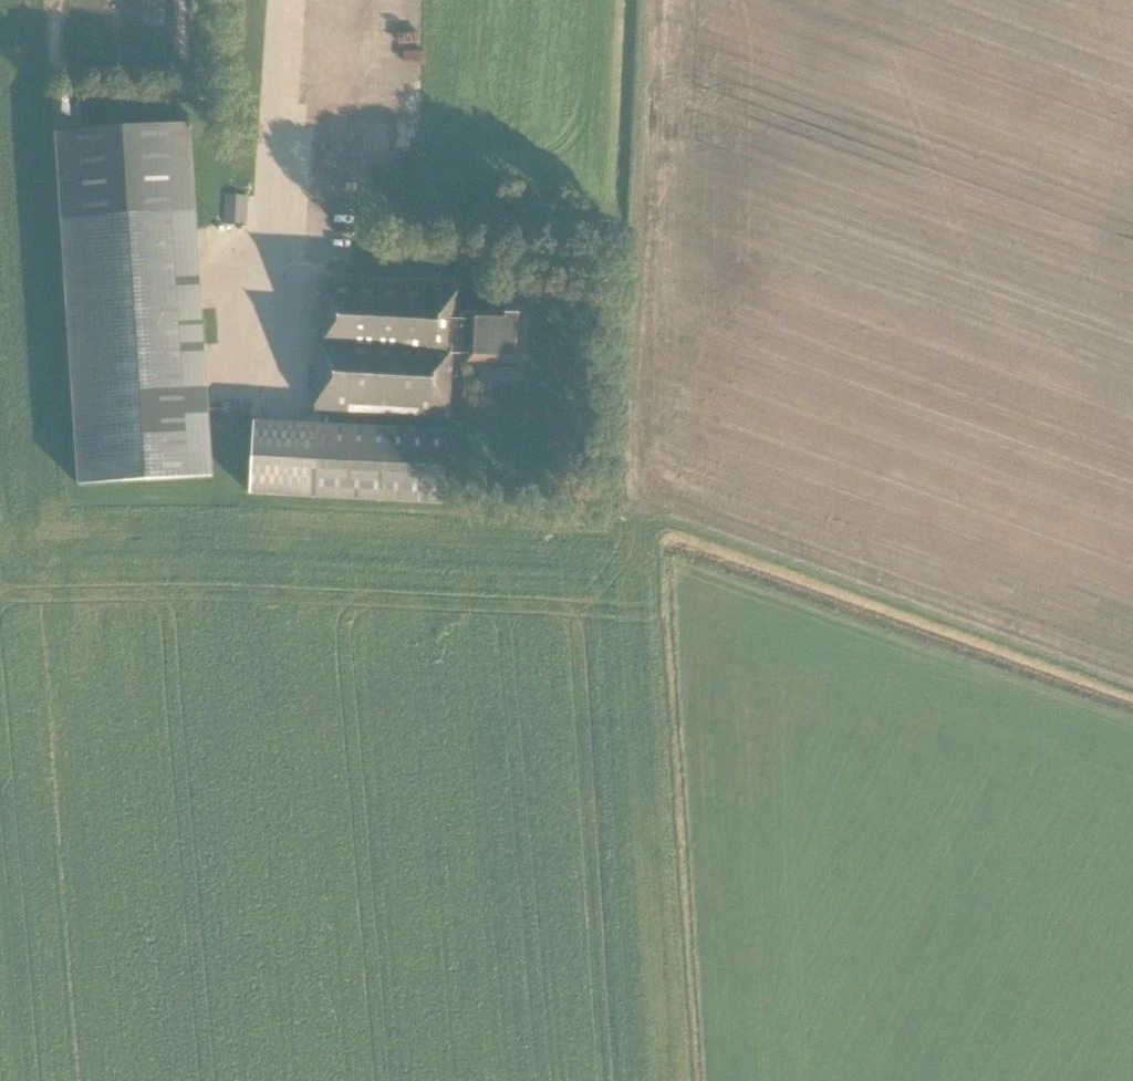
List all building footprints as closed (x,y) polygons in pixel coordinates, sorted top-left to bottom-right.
[(190,123),(57,131),(80,485),(213,476),(190,123)] [(229,193),(229,222),(252,223),(253,193),(229,193)] [(468,361),(496,362),(501,368),(514,368),(520,363),(521,363),(523,313),(471,312),(471,320),(456,320),(458,287),(325,280),(315,412),(448,418),(453,353),(468,354),(468,361)] [(443,503),(447,431),(254,422),(250,493),(443,503)]
